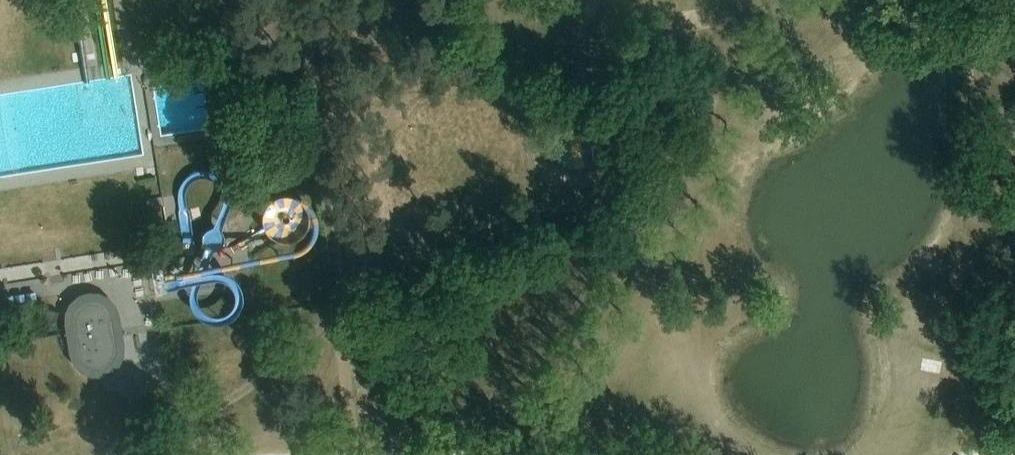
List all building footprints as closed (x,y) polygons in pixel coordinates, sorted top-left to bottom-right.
[(563,133),(568,161),(585,158),(580,130),(563,133)] [(287,227),(315,220),(313,213),(329,209),(322,183),(278,194),(287,227)] [(66,311),(65,320),(70,352),(73,360),(80,368),(93,374),(101,374),(108,372),(114,369),(120,363),(124,353),(125,344),(121,311),(116,302),(109,294),(99,289),(89,289),(79,293),(72,299),(67,305),(66,311)] [(8,414),(4,402),(0,403),(0,416),(8,414)]
